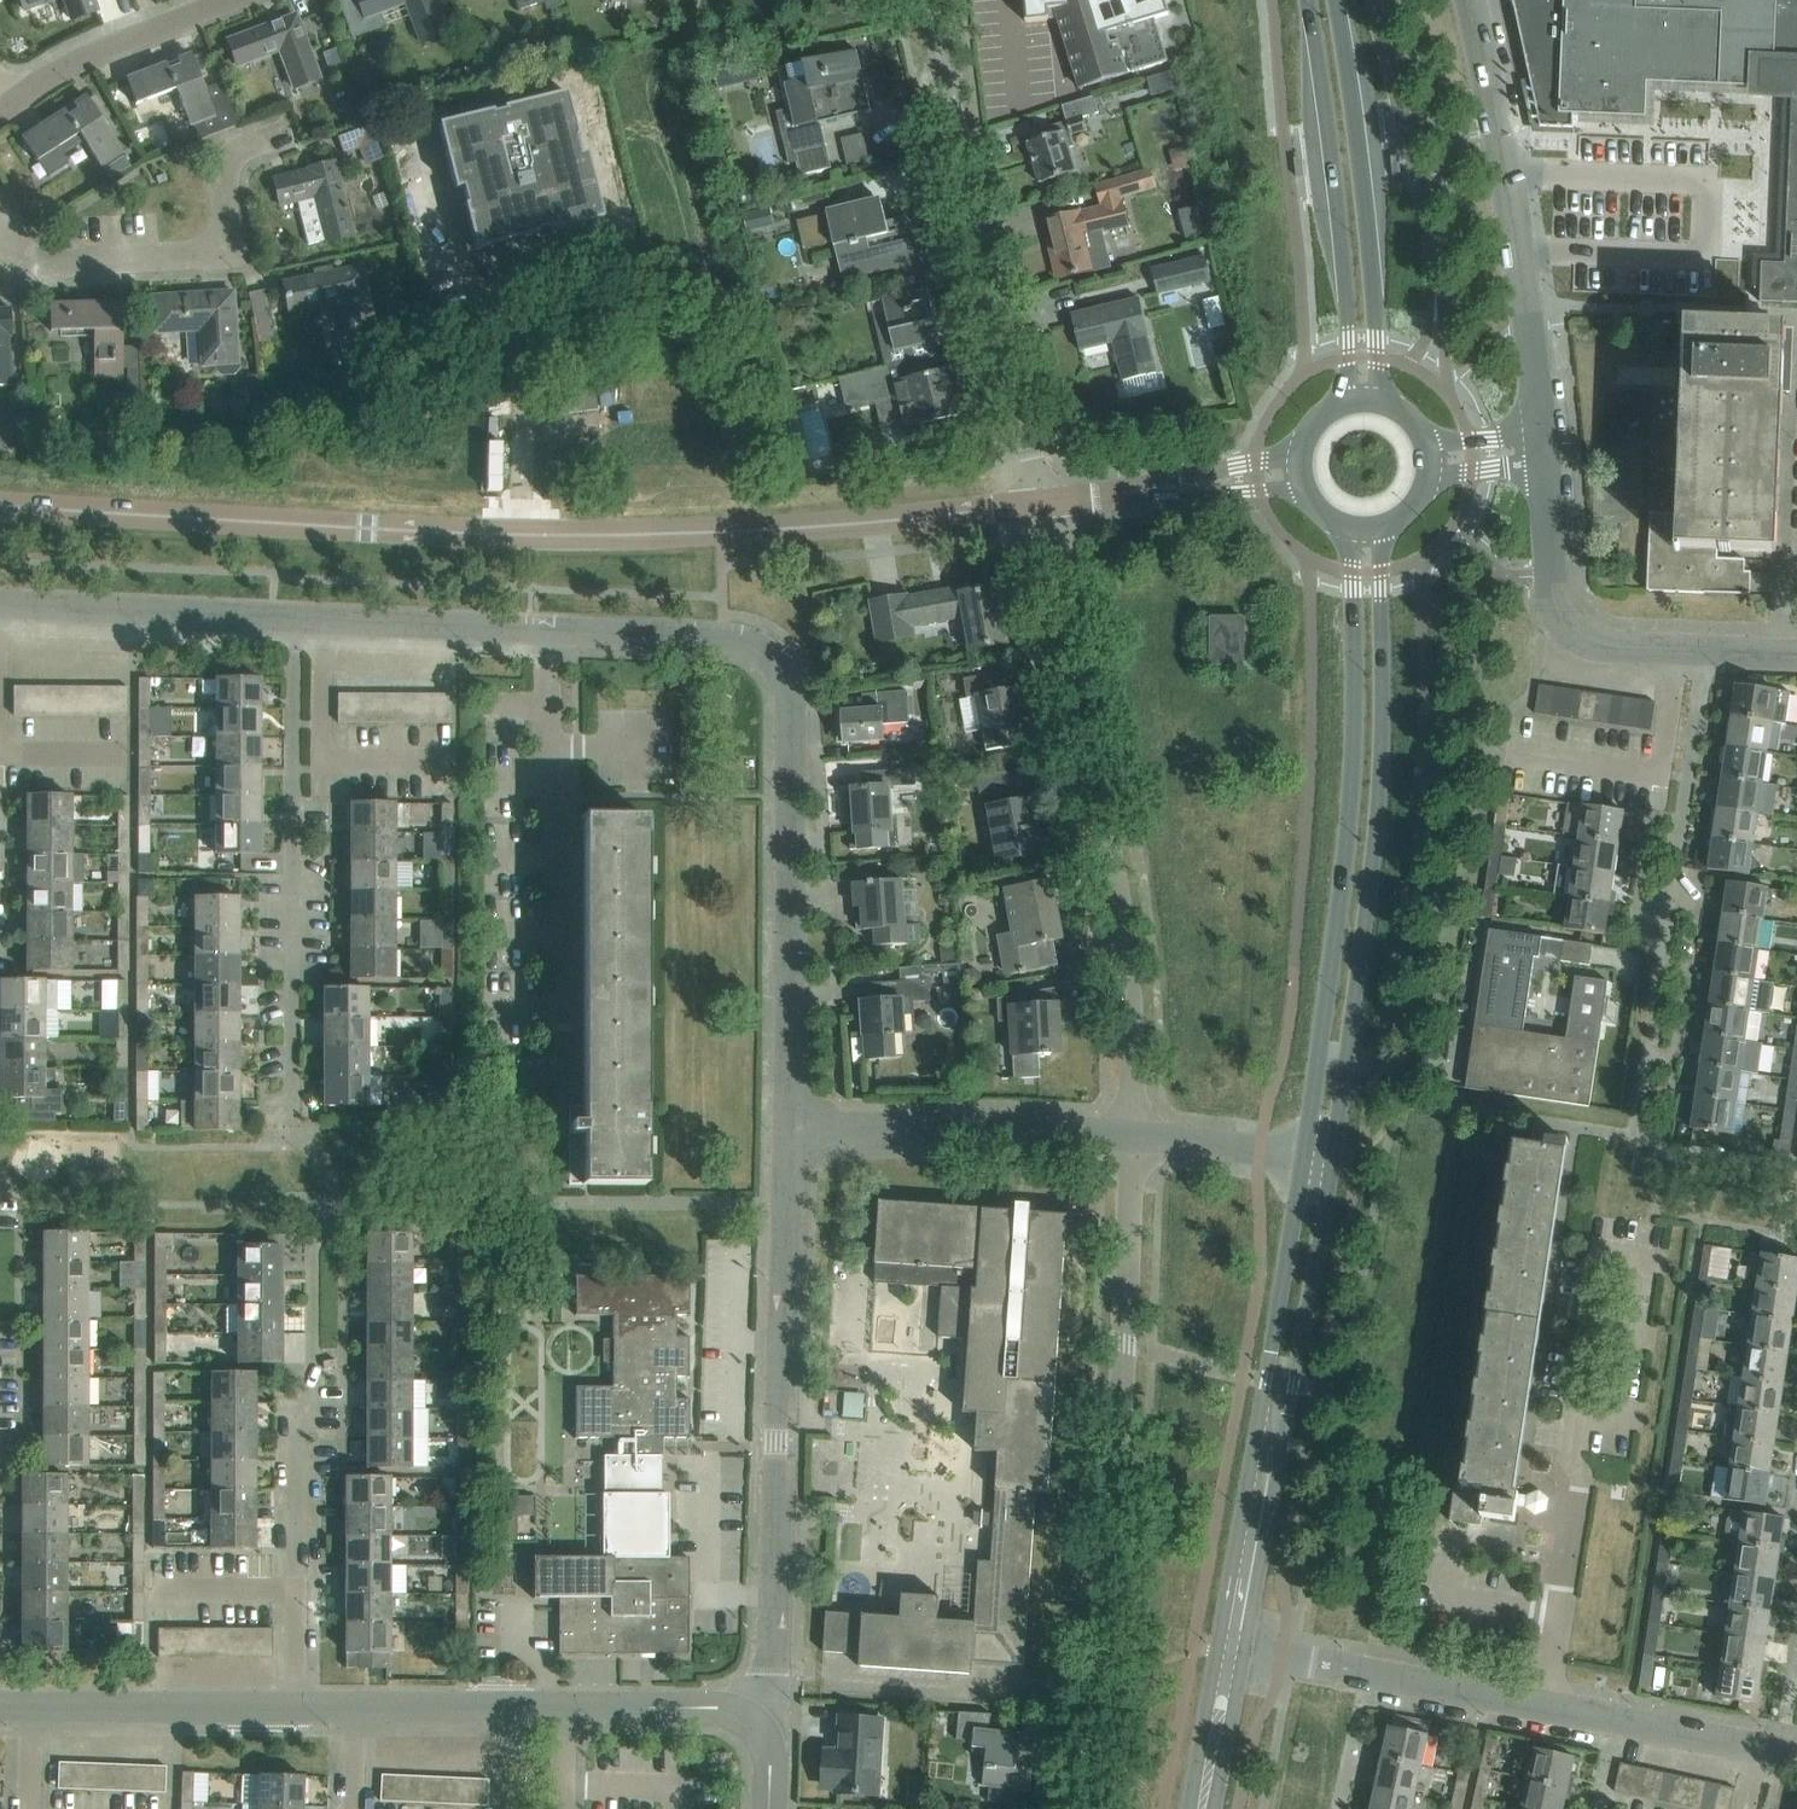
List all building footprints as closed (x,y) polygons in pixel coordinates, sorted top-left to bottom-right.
[(23,11),(52,0),(19,0),(23,11)] [(71,21),(96,11),(91,0),(63,0),(71,21)] [(365,17),(379,12),(378,7),(396,0),(358,0),(365,17)] [(420,40),(445,31),(433,0),(405,0),(420,40)] [(519,10),(543,2),(546,9),(561,4),(560,0),(516,0),(519,10)] [(1027,20),(1059,17),(1080,88),(1127,74),(1121,54),(1127,52),(1133,72),(1168,61),(1155,19),(1169,14),(1165,0),(1026,0),(1027,20)] [(1566,0),(1514,0),(1531,79),(1541,127),(1574,128),(1574,113),(1561,113),(1566,0)] [(1561,113),(1574,113),(1580,114),(1645,116),(1647,82),(1759,86),(1759,92),(1794,93),(1794,91),(1796,91),(1796,0),(1566,0),(1561,113)] [(270,25),(228,41),(237,65),(280,49),(294,88),(319,79),(296,15),(281,21),(280,20),(269,24),(270,25)] [(544,45),(532,49),(535,61),(548,56),(544,45)] [(337,49),(323,54),(330,72),(343,67),(337,49)] [(858,50),(783,67),(793,112),(781,114),(780,111),(778,111),(788,153),(827,144),(822,121),(872,110),(858,50)] [(126,80),(135,104),(176,89),(190,124),(194,123),(200,138),(237,125),(221,82),(204,89),(191,56),(126,80)] [(719,89),(754,81),(750,63),(715,71),(719,89)] [(492,110),(438,124),(455,189),(462,187),(466,204),(464,204),(475,249),(538,233),(538,232),(548,229),(549,231),(603,217),(587,152),(580,154),(576,137),(577,137),(566,92),(503,107),(504,109),(493,112),(492,110)] [(1099,111),(1094,95),(1062,106),(1067,120),(1025,134),(1041,183),(1076,172),(1063,130),(1069,129),(1070,134),(1087,128),(1083,116),(1099,111)] [(122,152),(97,112),(87,97),(23,138),(37,161),(79,134),(99,167),(122,152)] [(365,166),(383,158),(372,125),(338,136),(344,154),(359,150),(365,166)] [(1186,147),(1170,151),(1175,170),(1192,166),(1186,147)] [(308,171),(273,180),(279,205),(298,201),(308,243),(326,239),(327,241),(352,235),(333,162),(308,168),(308,171)] [(1079,210),(1047,218),(1052,239),(1048,240),(1057,277),(1108,265),(1100,232),(1129,225),(1122,197),(1140,192),(1157,187),(1151,168),(1095,185),(1102,206),(1080,212),(1079,210)] [(1790,192),(1788,229),(1796,229),(1796,192),(1790,192)] [(882,200),(828,213),(796,219),(803,247),(832,240),(833,242),(838,241),(847,277),(842,278),(843,280),(921,260),(910,215),(887,220),(882,200)] [(1788,229),(1786,265),(1796,266),(1796,229),(1788,229)] [(1160,294),(1213,281),(1207,256),(1154,269),(1160,294)] [(1786,265),(1763,264),(1762,301),(1796,303),(1796,266),(1786,265)] [(340,299),(348,336),(338,338),(341,356),(352,354),(352,356),(379,350),(361,267),(283,284),(289,311),(340,299)] [(886,366),(886,367),(932,356),(936,355),(933,343),(941,341),(928,288),(918,291),(914,275),(899,279),(903,294),(869,302),(869,304),(884,300),(891,331),(880,333),(888,365),(886,366)] [(263,289),(249,292),(258,342),(272,339),(263,289)] [(232,293),(163,297),(165,333),(201,331),(202,364),(200,364),(200,367),(214,366),(215,370),(221,375),(234,374),(241,367),(241,365),(236,365),(232,293)] [(1139,298),(1071,314),(1080,350),(1114,342),(1123,380),(1141,376),(1157,372),(1148,334),(1139,298)] [(119,305),(50,306),(50,332),(94,332),(95,380),(121,379),(120,368),(120,347),(119,305)] [(0,310),(0,387),(10,387),(7,336),(10,336),(9,309),(0,310)] [(1773,552),(1780,391),(1783,391),(1784,360),(1781,360),(1782,326),(1688,322),(1680,514),(1651,513),(1648,591),(1751,595),(1752,572),(1745,571),(1746,559),(1719,558),(1718,549),(1773,552)] [(137,347),(120,347),(120,368),(128,368),(129,387),(140,387),(137,347)] [(936,373),(932,356),(886,367),(840,378),(849,411),(878,404),(884,432),(903,428),(905,437),(923,433),(921,424),(958,415),(947,371),(936,373)] [(260,373),(245,375),(246,389),(247,397),(262,395),(262,387),(260,373)] [(825,392),(797,399),(812,457),(840,450),(825,392)] [(128,426),(128,447),(140,447),(140,426),(128,426)] [(970,587),(940,592),(907,598),(906,596),(872,602),(878,641),(913,634),(912,626),(966,616),(972,648),(1007,642),(998,587),(971,592),(970,587)] [(1243,617),(1214,617),(1212,619),(1211,662),(1213,664),(1242,664),(1244,663),(1244,619),(1243,617)] [(966,681),(969,697),(962,698),(968,732),(983,729),(986,748),(1026,741),(1022,723),(1024,722),(1018,689),(1014,689),(1011,672),(966,681)] [(150,707),(150,678),(139,678),(139,707),(150,707)] [(260,708),(260,678),(216,678),(216,708),(260,708)] [(1549,714),(1553,685),(1538,683),(1534,711),(1549,714)] [(1786,723),(1790,691),(1735,683),(1732,703),(1728,703),(1727,714),(1730,715),(1771,721),(1786,723)] [(1563,716),(1567,688),(1553,685),(1549,714),(1563,716)] [(29,715),(29,686),(14,686),(14,715),(29,715)] [(43,714),(43,686),(29,686),(29,715),(43,714)] [(57,714),(57,686),(43,686),(43,714),(57,714)] [(71,714),(71,686),(57,686),(57,714),(71,714)] [(86,714),(86,686),(71,686),(71,714),(86,714)] [(100,714),(100,686),(86,686),(86,714),(100,714)] [(114,714),(114,686),(100,686),(100,714),(114,714)] [(128,714),(128,686),(114,686),(114,714),(128,714)] [(1578,718),(1582,690),(1567,688),(1563,716),(1578,718)] [(1592,720),(1596,692),(1582,690),(1578,718),(1592,720)] [(877,709),(843,711),(845,744),(886,741),(885,726),(910,724),(908,692),(876,694),(877,709)] [(1607,723),(1611,694),(1596,692),(1592,720),(1607,723)] [(352,722),(352,693),(338,693),(338,722),(352,722)] [(367,722),(367,693),(352,693),(352,722),(367,722)] [(381,722),(381,693),(367,693),(367,722),(381,722)] [(395,722),(395,693),(381,693),(381,722),(395,722)] [(409,722),(409,693),(395,693),(395,722),(409,722)] [(423,722),(423,693),(409,693),(409,722),(423,722)] [(437,722),(437,693),(423,693),(423,722),(437,722)] [(452,722),(452,693),(437,693),(437,722),(452,722)] [(1621,725),(1625,696),(1611,694),(1607,723),(1621,725)] [(1636,727),(1640,698),(1625,696),(1621,725),(1636,727)] [(1655,701),(1653,700),(1640,698),(1636,727),(1650,729),(1655,701)] [(171,707),(150,707),(139,707),(139,736),(150,736),(172,737),(171,707)] [(260,737),(260,708),(216,708),(216,737),(260,737)] [(1767,752),(1771,721),(1730,715),(1726,745),(1767,752)] [(150,765),(150,736),(139,736),(139,765),(150,765)] [(260,766),(260,737),(216,737),(216,766),(260,766)] [(1762,782),(1767,752),(1726,745),(1721,776),(1762,782)] [(150,795),(150,765),(139,765),(139,795),(150,795)] [(260,795),(260,766),(216,766),(216,795),(260,795)] [(856,832),(850,833),(852,850),(899,846),(898,829),(893,829),(889,785),(917,783),(916,766),(863,771),(865,787),(852,788),(855,814),(856,832)] [(1045,853),(1039,818),(1035,798),(1023,800),(1017,770),(977,777),(983,809),(990,808),(1000,861),(1045,853)] [(1772,815),(1777,785),(1777,784),(1762,782),(1721,776),(1717,807),(1757,813),(1757,812),(1772,815)] [(1501,793),(1497,814),(1509,816),(1512,794),(1501,793)] [(71,825),(71,795),(27,795),(27,825),(71,825)] [(130,825),(130,795),(119,795),(118,825),(130,825)] [(150,824),(150,795),(139,795),(139,824),(150,824)] [(260,824),(260,795),(216,795),(216,824),(260,824)] [(394,833),(395,803),(351,803),(351,833),(394,833)] [(453,833),(453,803),(442,803),(442,833),(453,833)] [(1620,843),(1625,812),(1567,803),(1563,833),(1580,836),(1580,837),(1620,843)] [(1753,844),(1757,813),(1717,807),(1712,838),(1753,844)] [(645,1184),(644,818),(582,818),(582,819),(582,1031),(584,1106),(576,1106),(576,1123),(569,1123),(569,1144),(568,1144),(569,1184),(645,1184)] [(150,853),(150,824),(139,824),(139,853),(150,853)] [(259,854),(260,824),(216,824),(216,854),(259,854)] [(71,854),(71,825),(27,825),(27,854),(71,854)] [(129,854),(130,825),(118,825),(118,854),(129,854)] [(394,862),(394,833),(351,833),(351,862),(394,862)] [(453,862),(453,833),(442,833),(441,862),(453,862)] [(1494,833),(1491,855),(1503,856),(1506,835),(1494,833)] [(1616,873),(1620,843),(1580,837),(1575,867),(1616,873)] [(1748,875),(1753,844),(1712,838),(1707,869),(1748,875)] [(83,854),(71,854),(27,854),(27,883),(71,883),(83,883),(83,854)] [(1491,855),(1488,876),(1499,878),(1503,856),(1491,855)] [(412,862),(394,862),(351,862),(350,891),(394,891),(412,891),(412,862)] [(453,891),(453,862),(441,862),(441,891),(453,891)] [(1616,873),(1575,867),(1561,865),(1557,896),(1571,898),(1611,904),(1616,873)] [(129,871),(118,871),(118,883),(129,883),(129,871)] [(875,881),(870,881),(870,883),(855,884),(856,908),(864,908),(866,931),(893,929),(894,946),(922,944),(921,926),(907,927),(903,880),(875,882),(875,881)] [(1063,938),(1059,914),(1053,882),(1052,881),(1008,889),(1015,933),(1001,936),(1008,972),(1021,970),(1022,973),(1027,972),(1026,969),(1058,963),(1054,939),(1063,938)] [(1727,882),(1722,913),(1763,919),(1767,888),(1727,882)] [(71,912),(71,883),(27,883),(27,912),(71,912)] [(129,912),(129,883),(118,883),(118,912),(129,912)] [(394,920),(394,891),(350,891),(350,920),(394,920)] [(453,921),(453,891),(441,891),(441,920),(453,921)] [(1485,895),(1482,917),(1493,919),(1496,897),(1485,895)] [(137,897),(137,927),(147,927),(147,897),(137,897)] [(195,897),(195,927),(239,927),(239,897),(195,897)] [(1606,935),(1611,904),(1571,898),(1566,929),(1606,935)] [(71,941),(71,912),(27,912),(27,941),(71,941)] [(129,941),(129,912),(118,912),(118,941),(129,941)] [(1758,950),(1763,919),(1722,913),(1718,944),(1758,950)] [(394,949),(394,920),(350,920),(350,949),(394,949)] [(452,950),(453,921),(441,920),(441,950),(452,950)] [(147,956),(147,927),(137,927),(137,956),(147,956)] [(239,956),(239,927),(195,927),(195,956),(239,956)] [(1490,928),(1487,948),(1492,949),(1474,1064),(1517,1071),(1513,1094),(1589,1106),(1609,980),(1575,975),(1566,1037),(1523,1031),(1533,969),(1537,969),(1542,936),(1490,928)] [(1593,944),(1564,939),(1561,959),(1590,963),(1593,944)] [(71,971),(71,941),(27,941),(27,971),(71,971)] [(129,971),(129,941),(118,941),(117,971),(129,971)] [(1754,980),(1758,950),(1718,944),(1713,974),(1754,980)] [(394,979),(394,949),(350,949),(350,979),(394,979)] [(452,980),(452,950),(441,950),(441,979),(452,980)] [(148,985),(147,956),(137,956),(137,985),(148,985)] [(239,984),(239,956),(195,956),(195,985),(239,984)] [(1713,974),(1709,1005),(1762,1013),(1768,1013),(1772,983),(1754,980),(1713,974)] [(930,979),(893,982),(895,999),(863,1002),(865,1037),(866,1037),(868,1060),(893,1058),(892,1040),(896,1037),(895,1035),(907,1034),(905,1003),(932,1001),(930,979)] [(0,980),(0,1010),(44,1010),(56,1010),(56,980),(0,980)] [(116,981),(116,1010),(127,1010),(128,981),(116,981)] [(239,1013),(239,984),(195,985),(195,1013),(239,1013)] [(148,993),(148,985),(137,985),(137,1014),(148,1014),(148,1011),(157,1011),(157,993),(148,993)] [(1052,1054),(1063,1053),(1060,1005),(1067,1004),(1066,986),(997,997),(999,1020),(1009,1020),(1012,1056),(1013,1056),(1014,1077),(1040,1075),(1039,1054),(1046,1054),(1047,1055),(1052,1055),(1052,1054)] [(368,988),(331,988),(324,988),(324,1018),(368,1018),(368,988)] [(440,989),(440,1018),(451,1018),(451,989),(440,989)] [(1709,1005),(1704,1035),(1757,1043),(1762,1013),(1709,1005)] [(44,1010),(0,1010),(0,1039),(44,1039),(44,1010)] [(127,1039),(127,1010),(116,1010),(116,1039),(127,1039)] [(239,1042),(239,1013),(195,1013),(195,1042),(239,1042)] [(148,1042),(148,1014),(137,1014),(137,1042),(148,1042)] [(368,1047),(368,1018),(324,1018),(324,1047),(368,1047)] [(451,1047),(451,1018),(440,1018),(440,1047),(451,1047)] [(1704,1035),(1700,1066),(1740,1072),(1750,1073),(1757,1074),(1757,1073),(1762,1044),(1757,1043),(1704,1035)] [(44,1067),(44,1039),(0,1039),(0,1068),(44,1068),(44,1067)] [(127,1068),(127,1039),(116,1039),(116,1068),(127,1068)] [(148,1071),(148,1042),(137,1042),(137,1071),(148,1071)] [(239,1071),(239,1042),(195,1042),(195,1071),(239,1071)] [(368,1076),(368,1047),(324,1047),(324,1076),(368,1076)] [(451,1076),(451,1047),(440,1047),(440,1076),(451,1076)] [(1745,1104),(1749,1078),(1750,1073),(1740,1072),(1700,1066),(1695,1096),(1736,1102),(1745,1104)] [(54,1068),(54,1067),(44,1067),(44,1068),(0,1068),(0,1070),(0,1098),(31,1098),(31,1113),(62,1112),(63,1098),(62,1098),(62,1088),(44,1088),(44,1077),(54,1077),(54,1068)] [(127,1098),(127,1068),(116,1068),(115,1098),(127,1098)] [(148,1100),(148,1071),(137,1071),(137,1100),(148,1100)] [(239,1100),(239,1071),(195,1071),(195,1100),(239,1100)] [(368,1106),(368,1076),(324,1076),(324,1106),(368,1106)] [(451,1105),(451,1076),(440,1076),(439,1105),(451,1105)] [(1786,1101),(1796,1102),(1796,1092),(1796,1080),(1789,1079),(1786,1101)] [(1741,1131),(1745,1104),(1736,1102),(1695,1096),(1690,1128),(1737,1135),(1737,1133),(1741,1131)] [(148,1130),(148,1100),(137,1100),(137,1130),(148,1130)] [(239,1130),(239,1100),(195,1100),(182,1100),(182,1130),(239,1130)] [(450,1106),(439,1106),(439,1121),(450,1121),(450,1106)] [(1785,1110),(1781,1131),(1791,1133),(1794,1111),(1785,1110)] [(1564,1144),(1570,1145),(1570,1143),(1548,1140),(1547,1149),(1515,1144),(1515,1146),(1516,1146),(1464,1486),(1455,1484),(1450,1520),(1481,1525),(1483,1518),(1516,1523),(1518,1507),(1526,1509),(1536,1517),(1548,1512),(1550,1499),(1540,1491),(1528,1496),(1511,1493),(1564,1144)] [(1015,1232),(1017,1211),(986,1209),(986,1208),(984,1208),(984,1209),(883,1202),(883,1201),(881,1201),(875,1283),(944,1288),(1004,1292),(1008,1232),(1015,1232)] [(1067,1217),(1069,1217),(1069,1215),(1032,1212),(1032,1205),(1018,1204),(1017,1211),(1015,1232),(1008,1232),(1004,1292),(944,1288),(941,1336),(939,1336),(939,1337),(970,1340),(965,1411),(964,1411),(964,1413),(979,1414),(976,1451),(990,1452),(989,1463),(997,1464),(995,1514),(983,1513),(982,1525),(994,1526),(992,1562),(979,1561),(979,1562),(980,1562),(976,1624),(951,1623),(951,1624),(939,1623),(940,1597),(903,1594),(902,1608),(891,1607),(890,1616),(865,1614),(864,1614),(829,1612),(829,1611),(827,1611),(824,1652),(826,1653),(826,1652),(861,1654),(860,1667),(862,1667),(970,1674),(970,1675),(972,1675),(973,1661),(1025,1665),(1025,1664),(1025,1663),(1036,1493),(1049,1494),(1050,1492),(1049,1492),(1056,1383),(1057,1383),(1057,1381),(1056,1381),(1067,1217)] [(87,1261),(87,1232),(44,1232),(44,1261),(87,1261)] [(146,1232),(135,1232),(135,1262),(146,1262),(146,1245),(146,1232)] [(411,1233),(367,1233),(367,1263),(411,1263),(411,1233)] [(174,1245),(174,1234),(154,1234),(154,1245),(154,1275),(165,1275),(165,1245),(174,1245)] [(282,1275),(281,1245),(238,1245),(238,1275),(282,1275)] [(1712,1278),(1717,1247),(1706,1246),(1701,1276),(1712,1278)] [(1763,1254),(1758,1285),(1796,1291),(1796,1259),(1763,1254)] [(87,1290),(87,1261),(44,1261),(44,1290),(87,1290)] [(146,1262),(135,1262),(135,1291),(146,1291),(146,1262)] [(411,1292),(411,1263),(367,1263),(367,1292),(411,1292)] [(166,1304),(165,1275),(154,1275),(154,1304),(166,1304)] [(282,1304),(282,1275),(238,1275),(238,1304),(282,1304)] [(689,1378),(690,1336),(677,1336),(677,1316),(690,1316),(690,1275),(650,1275),(650,1288),(628,1288),(628,1275),(576,1275),(576,1315),(614,1315),(613,1386),(576,1386),(575,1438),(614,1438),(614,1455),(604,1455),(604,1494),(602,1494),(602,1557),(612,1557),(668,1557),(668,1495),(661,1495),(661,1455),(651,1455),(651,1438),(689,1438),(689,1399),(676,1398),(676,1378),(689,1378)] [(1700,1285),(1696,1307),(1707,1309),(1711,1287),(1700,1285)] [(1796,1303),(1796,1291),(1758,1285),(1753,1316),(1794,1322),(1796,1303)] [(87,1319),(87,1290),(44,1290),(44,1319),(87,1319)] [(146,1320),(146,1291),(135,1291),(135,1320),(146,1320)] [(411,1321),(411,1292),(367,1292),(367,1321),(411,1321)] [(1742,1324),(1747,1295),(1725,1292),(1720,1321),(1742,1324)] [(166,1333),(166,1304),(154,1304),(154,1333),(166,1333)] [(282,1332),(282,1304),(238,1304),(238,1333),(282,1332)] [(1695,1316),(1692,1338),(1703,1339),(1706,1318),(1695,1316)] [(1789,1352),(1794,1322),(1753,1316),(1749,1346),(1789,1352)] [(87,1348),(87,1319),(44,1319),(44,1348),(87,1348)] [(146,1348),(146,1320),(135,1320),(135,1348),(146,1348)] [(411,1350),(411,1321),(367,1321),(367,1350),(411,1350)] [(282,1362),(282,1332),(238,1333),(238,1362),(282,1362)] [(166,1362),(166,1333),(154,1333),(155,1363),(166,1362)] [(1785,1383),(1789,1352),(1749,1346),(1744,1377),(1785,1383)] [(1690,1347),(1687,1368),(1698,1370),(1701,1348),(1690,1347)] [(87,1377),(87,1348),(44,1348),(44,1377),(87,1377)] [(146,1377),(146,1348),(135,1348),(135,1377),(146,1377)] [(411,1379),(411,1350),(367,1350),(367,1379),(411,1379)] [(165,1372),(153,1372),(153,1402),(165,1402),(165,1372)] [(212,1372),(212,1402),(255,1402),(255,1372),(212,1372)] [(847,1401),(868,1401),(869,1375),(848,1375),(847,1401)] [(1785,1383),(1744,1377),(1734,1375),(1729,1406),(1780,1414),(1785,1383)] [(87,1406),(87,1377),(44,1377),(44,1406),(87,1406)] [(146,1406),(146,1377),(135,1377),(135,1406),(146,1406)] [(1686,1377),(1682,1399),(1693,1400),(1697,1379),(1686,1377)] [(411,1408),(411,1379),(367,1379),(367,1408),(411,1408)] [(165,1431),(165,1402),(153,1402),(153,1431),(165,1431)] [(255,1431),(255,1402),(212,1402),(212,1431),(255,1431)] [(87,1435),(87,1406),(44,1406),(44,1435),(87,1435)] [(146,1435),(146,1406),(135,1406),(135,1435),(146,1435)] [(1729,1406),(1725,1437),(1735,1438),(1776,1444),(1780,1414),(1729,1406)] [(469,1437),(469,1407),(458,1408),(458,1437),(469,1437)] [(411,1437),(411,1408),(367,1408),(367,1437),(411,1437)] [(1681,1408),(1678,1429),(1689,1431),(1692,1410),(1681,1408)] [(165,1460),(165,1431),(153,1431),(153,1460),(165,1460)] [(255,1460),(255,1431),(212,1431),(212,1460),(255,1460)] [(87,1465),(87,1435),(44,1435),(44,1465),(87,1465)] [(146,1465),(146,1435),(135,1435),(135,1465),(146,1465)] [(411,1466),(411,1437),(367,1437),(367,1467),(411,1466)] [(469,1467),(469,1437),(458,1437),(458,1467),(469,1467)] [(1676,1438),(1673,1460),(1684,1462),(1687,1440),(1676,1438)] [(1771,1475),(1776,1444),(1735,1438),(1730,1469),(1771,1475)] [(165,1489),(165,1460),(153,1460),(153,1489),(165,1489)] [(255,1489),(255,1460),(212,1460),(212,1489),(255,1489)] [(1766,1506),(1771,1475),(1730,1469),(1725,1500),(1766,1506)] [(1672,1470),(1668,1492),(1679,1493),(1683,1472),(1672,1470)] [(66,1475),(24,1475),(23,1475),(23,1505),(66,1505),(66,1475)] [(134,1475),(134,1505),(144,1505),(144,1475),(134,1475)] [(389,1476),(347,1476),(346,1476),(346,1506),(389,1506),(389,1476)] [(456,1476),(456,1506),(467,1506),(467,1476),(456,1476)] [(165,1518),(165,1489),(153,1489),(154,1518),(165,1518)] [(255,1518),(255,1489),(212,1489),(212,1518),(255,1518)] [(1668,1501),(1664,1522),(1676,1524),(1679,1502),(1668,1501)] [(66,1534),(66,1505),(23,1505),(23,1534),(66,1534)] [(144,1534),(144,1505),(134,1505),(133,1534),(144,1534)] [(389,1535),(389,1506),(346,1506),(346,1535),(389,1535)] [(467,1535),(467,1506),(456,1506),(456,1535),(467,1535)] [(169,1534),(205,1536),(206,1510),(170,1508),(169,1534)] [(1782,1538),(1785,1519),(1731,1511),(1730,1516),(1727,1518),(1725,1520),(1724,1524),(1724,1528),(1725,1530),(1727,1533),(1726,1540),(1740,1542),(1740,1544),(1784,1551),(1786,1538),(1782,1538)] [(165,1547),(165,1518),(154,1518),(154,1547),(165,1547)] [(255,1547),(255,1518),(212,1518),(212,1547),(255,1547)] [(66,1563),(66,1534),(23,1534),(23,1563),(66,1563)] [(144,1563),(144,1547),(144,1534),(133,1534),(133,1563),(144,1563)] [(389,1564),(389,1535),(346,1535),(346,1564),(389,1564)] [(467,1564),(467,1535),(456,1535),(455,1564),(467,1564)] [(1661,1542),(1658,1564),(1669,1565),(1673,1544),(1661,1542)] [(1776,1581),(1778,1563),(1783,1564),(1784,1551),(1740,1544),(1736,1575),(1776,1581)] [(602,1557),(533,1556),(533,1598),(559,1598),(559,1653),(604,1653),(612,1653),(689,1653),(689,1557),(668,1557),(612,1557),(602,1557)] [(66,1592),(66,1563),(23,1563),(23,1592),(66,1592)] [(144,1592),(144,1563),(133,1563),(133,1592),(144,1592)] [(389,1593),(389,1564),(346,1564),(346,1592),(389,1593)] [(467,1593),(467,1564),(455,1564),(455,1593),(467,1593)] [(1658,1564),(1655,1585),(1666,1587),(1669,1565),(1658,1564)] [(1771,1611),(1776,1581),(1736,1575),(1731,1605),(1771,1611)] [(66,1621),(66,1592),(23,1592),(22,1621),(66,1621)] [(144,1621),(144,1592),(133,1592),(133,1621),(144,1621)] [(389,1622),(389,1593),(346,1592),(346,1621),(389,1622)] [(466,1622),(467,1593),(455,1593),(455,1622),(466,1622)] [(1653,1603),(1649,1625),(1660,1626),(1664,1605),(1653,1603)] [(1767,1642),(1771,1611),(1731,1605),(1726,1636),(1767,1642)] [(66,1651),(66,1621),(22,1621),(22,1651),(66,1651)] [(144,1650),(144,1621),(133,1621),(133,1650),(144,1650)] [(389,1651),(389,1622),(346,1621),(345,1667),(386,1667),(386,1651),(389,1651)] [(466,1651),(466,1622),(455,1622),(455,1651),(466,1651)] [(1649,1625),(1646,1646),(1657,1648),(1660,1626),(1649,1625)] [(260,1655),(259,1626),(245,1627),(245,1655),(260,1655)] [(274,1655),(274,1626),(259,1626),(260,1655),(274,1655)] [(174,1656),(173,1627),(159,1627),(159,1656),(174,1656)] [(188,1656),(188,1627),(173,1627),(174,1656),(188,1656)] [(202,1656),(202,1627),(188,1627),(188,1656),(202,1656)] [(217,1656),(216,1627),(202,1627),(202,1656),(217,1656)] [(231,1655),(231,1627),(216,1627),(217,1656),(231,1655)] [(245,1655),(245,1627),(231,1627),(231,1655),(245,1655)] [(1762,1672),(1767,1642),(1726,1636),(1722,1667),(1762,1672)] [(1652,1688),(1656,1657),(1645,1655),(1640,1686),(1652,1688)] [(1758,1704),(1762,1672),(1722,1667),(1717,1698),(1758,1704)] [(827,1753),(825,1786),(839,1787),(839,1792),(877,1794),(882,1720),(843,1717),(841,1753),(827,1753)] [(1384,1758),(1423,1766),(1430,1735),(1391,1727),(1384,1758)] [(987,1750),(983,1788),(1030,1792),(1033,1765),(1029,1764),(1030,1755),(1034,1755),(1035,1736),(974,1730),(973,1749),(987,1750)] [(1487,1748),(1484,1761),(1495,1763),(1499,1742),(1499,1741),(1488,1738),(1487,1748)] [(1467,1744),(1463,1765),(1473,1767),(1477,1745),(1467,1743),(1467,1744)] [(1569,1788),(1576,1757),(1536,1749),(1530,1780),(1569,1788)] [(1417,1797),(1423,1766),(1384,1758),(1378,1789),(1417,1797)] [(72,1789),(73,1762),(59,1762),(58,1788),(72,1789)] [(85,1789),(86,1763),(73,1762),(72,1789),(85,1789)] [(99,1790),(100,1763),(86,1763),(85,1789),(99,1790)] [(112,1790),(113,1764),(100,1763),(99,1790),(112,1790)] [(1621,1763),(1615,1790),(1630,1793),(1636,1766),(1622,1763),(1621,1763)] [(126,1791),(126,1764),(113,1764),(112,1790),(126,1791)] [(139,1791),(140,1765),(126,1764),(126,1791),(139,1791)] [(152,1792),(153,1765),(140,1765),(139,1791),(152,1792)] [(166,1792),(167,1766),(153,1765),(152,1792),(166,1792)] [(1636,1766),(1630,1793),(1644,1797),(1650,1769),(1636,1766)] [(1650,1769),(1644,1797),(1658,1800),(1664,1772),(1650,1769)] [(193,1801),(194,1772),(182,1771),(181,1801),(193,1801)] [(1672,1803),(1679,1775),(1664,1772),(1658,1800),(1672,1803)] [(302,1805),(303,1776),(260,1774),(259,1804),(302,1805)] [(394,1801),(395,1775),(382,1774),(381,1801),(394,1801)] [(408,1802),(409,1775),(395,1775),(394,1801),(408,1802)] [(421,1802),(422,1776),(409,1775),(408,1802),(421,1802)] [(1687,1806),(1693,1779),(1679,1775),(1672,1803),(1687,1806)] [(435,1803),(436,1776),(422,1776),(421,1802),(435,1803)] [(448,1803),(449,1777),(436,1776),(435,1803),(448,1803)] [(461,1804),(462,1777),(449,1777),(448,1803),(461,1804)] [(475,1804),(476,1778),(462,1777),(461,1804),(475,1804)] [(488,1805),(489,1778),(476,1778),(475,1804),(488,1805)] [(1480,1778),(1475,1799),(1486,1802),(1491,1780),(1480,1778)] [(1707,1782),(1693,1779),(1687,1806),(1700,1808),(1701,1808),(1707,1782)] [(1569,1788),(1530,1780),(1523,1808),(1565,1808),(1569,1788)] [(1722,1785),(1707,1782),(1701,1808),(1716,1808),(1722,1785)] [(1459,1783),(1454,1804),(1465,1807),(1469,1785),(1459,1783)] [(1736,1788),(1722,1785),(1716,1808),(1731,1808),(1736,1788)] [(1417,1797),(1378,1789),(1374,1808),(1414,1808),(1417,1797)] [(1473,1808),(1485,1808),(1486,1802),(1475,1799),(1473,1808)] [(193,1801),(181,1801),(181,1808),(193,1808),(193,1801)]
